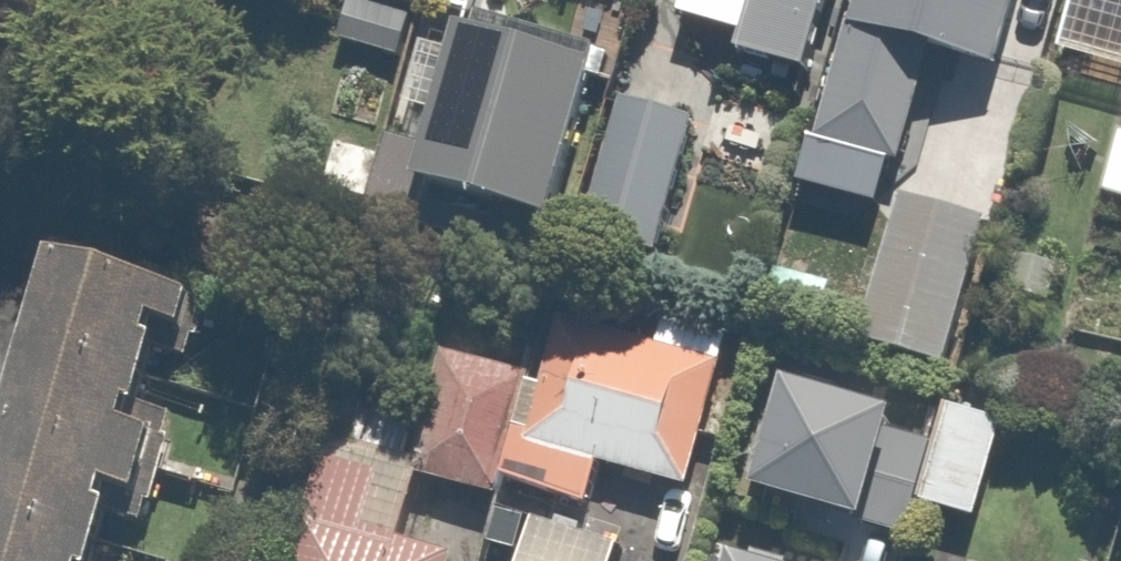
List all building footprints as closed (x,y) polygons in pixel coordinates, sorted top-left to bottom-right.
[(737,64),(817,84),(838,0),(753,0),(737,64)] [(819,140),(902,165),(933,58),(1016,82),(1040,0),(860,0),(819,140)] [(1120,9),(1120,0),(1088,0),(1120,9)] [(595,64),(452,27),(411,186),(554,223),(595,64)] [(698,122),(624,101),(584,238),(659,260),(698,122)] [(1101,198),(1120,204),(1120,129),(1101,198)] [(990,218),(902,195),(862,348),(949,371),(990,218)] [(162,288),(167,271),(61,242),(0,468),(0,560),(112,560),(120,532),(134,536),(149,480),(171,486),(185,435),(148,425),(155,397),(179,404),(207,300),(162,288)] [(410,469),(424,474),(584,521),(600,467),(694,495),(743,329),(669,307),(659,341),(565,313),(548,373),(449,343),(423,429),(410,469)] [(1015,417),(946,400),(918,510),(987,527),(1015,417)] [(423,429),(337,404),(290,560),(464,560),(468,546),(408,528),(424,474),(410,469),(423,429)] [(617,549),(525,527),(517,560),(614,560),(617,549)]
